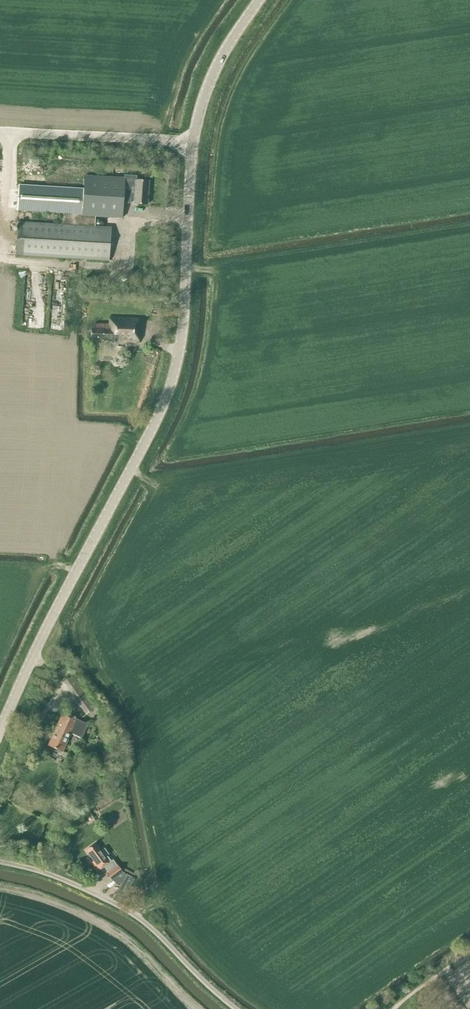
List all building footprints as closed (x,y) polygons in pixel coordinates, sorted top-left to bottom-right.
[(61,224),(18,221),(16,255),(109,260),(111,227),(94,226),(95,216),(122,218),(123,203),(130,203),(130,199),(131,195),(134,195),(134,200),(133,204),(147,204),(149,180),(136,179),(136,176),(125,175),(125,178),(84,175),(83,189),(19,185),(17,210),(62,213),(61,224)] [(33,319),(26,318),(24,327),(39,330),(42,315),(34,313),(33,319)] [(117,340),(117,343),(139,343),(140,317),(108,316),(108,324),(90,323),(90,340),(117,340)] [(63,681),(86,714),(98,706),(74,673),(63,681)] [(48,746),(62,752),(70,733),(81,737),(88,723),(63,712),(48,746)] [(95,843),(86,850),(94,861),(92,862),(99,871),(104,867),(108,872),(106,873),(111,879),(122,872),(117,865),(115,866),(107,855),(109,854),(104,848),(100,850),(95,843)] [(117,862),(126,874),(132,869),(123,858),(117,862)]
